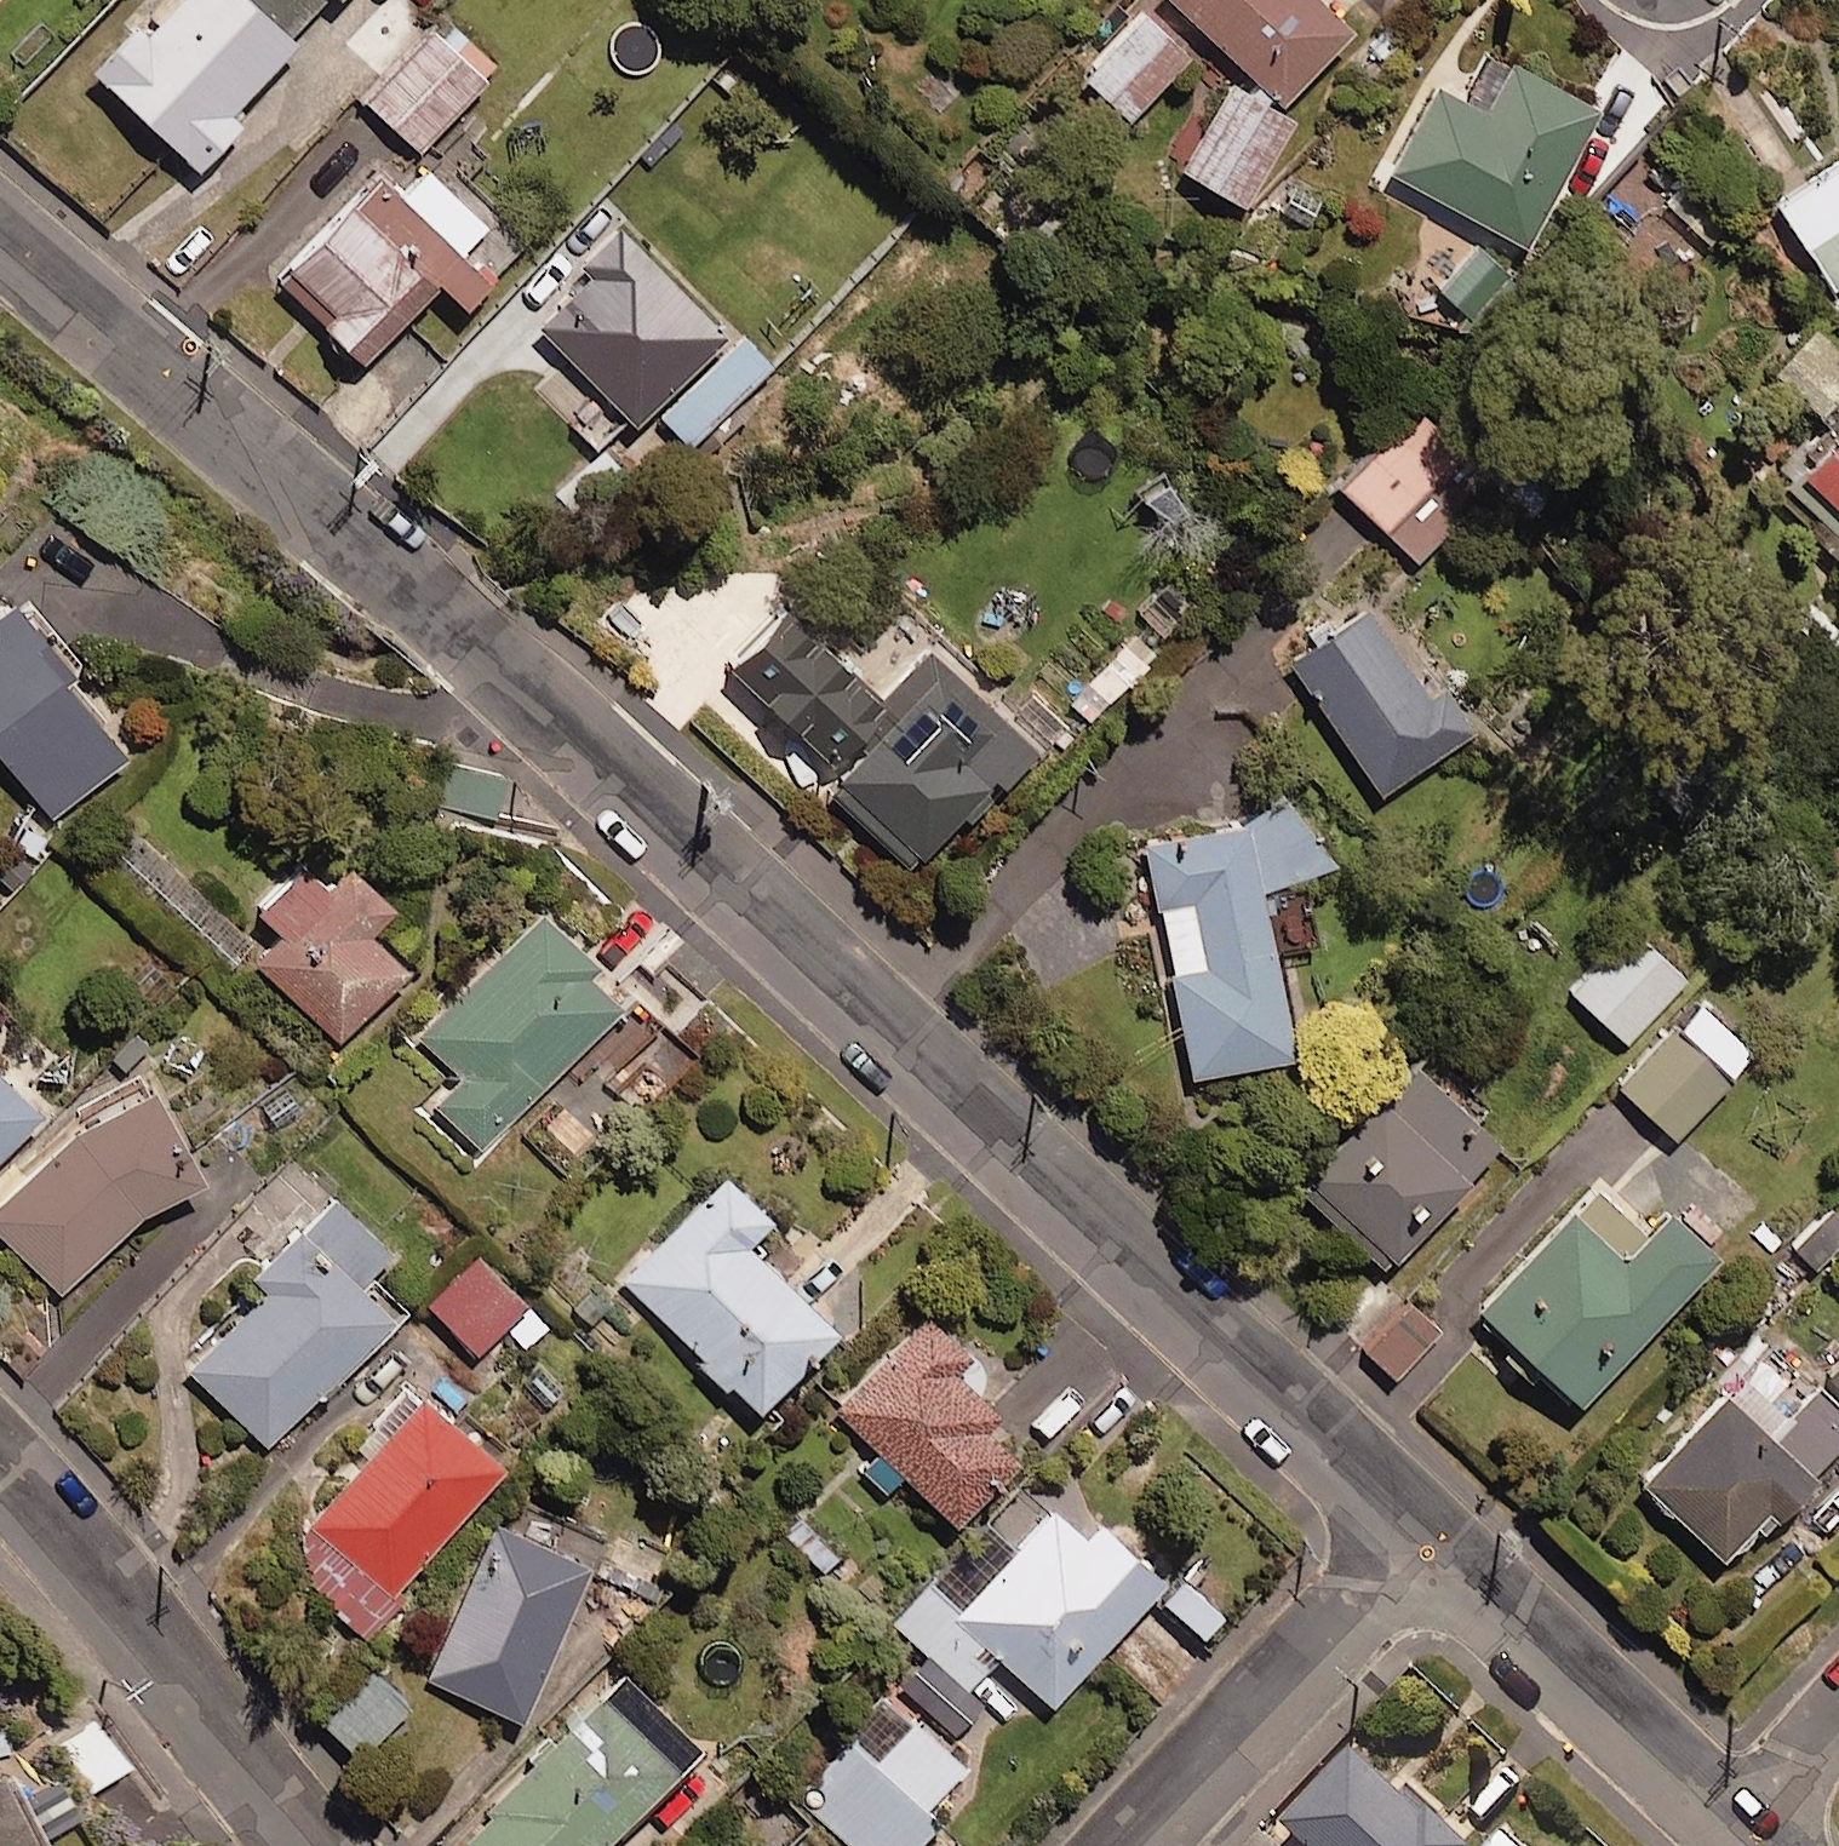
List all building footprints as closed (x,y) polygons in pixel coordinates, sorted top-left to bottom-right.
[(91,66),(191,161),(240,109),(228,98),(322,0),(154,0),(91,66)] [(1276,93),(1343,20),(1321,0),(1175,0),(1276,93)] [(1182,50),(1134,6),(1077,68),(1125,112),(1182,50)] [(412,148),(492,62),(435,10),(356,96),(412,148)] [(1591,102),(1488,47),(1462,95),(1428,77),(1383,162),(1520,235),(1591,102)] [(1288,111),(1226,75),(1176,160),(1238,196),(1288,111)] [(488,122),(473,107),(433,150),(462,177),(486,153),(472,139),(488,122)] [(1051,146),(1018,117),(987,152),(1020,182),(1051,146)] [(1772,194),(1827,280),(1838,273),(1838,150),(1772,194)] [(460,304),(523,240),(503,221),(467,256),(456,245),(483,218),(423,159),(396,185),(378,168),(273,273),(355,355),(433,277),(460,304)] [(575,310),(546,340),(627,420),(718,327),(619,230),(558,293),(575,310)] [(1813,315),(1768,366),(1816,409),(1753,480),(1838,556),(1838,337),(1813,315)] [(765,360),(738,332),(657,410),(684,438),(765,360)] [(1492,478),(1416,402),(1337,481),(1412,557),(1492,478)] [(0,597),(0,756),(47,812),(126,746),(0,597)] [(1422,692),(1362,603),(1286,654),(1375,787),(1471,722),(1441,679),(1422,692)] [(1110,632),(1075,670),(1108,700),(1142,662),(1110,632)] [(884,718),(822,786),(905,863),(955,809),(963,816),(1030,744),(920,642),(865,701),(884,718)] [(833,729),(761,663),(713,716),(785,782),(833,729)] [(1027,685),(1007,705),(1047,744),(1067,724),(1027,685)] [(1827,735),(1838,752),(1838,727),(1827,735)] [(503,775),(448,763),(438,809),(493,821),(503,775)] [(1305,897),(1340,871),(1276,786),(1246,809),(1130,831),(1177,1073),(1292,1051),(1273,952),(1314,944),(1305,897)] [(318,878),(294,856),(250,904),(275,927),(249,955),(334,1034),(401,962),(360,924),(385,897),(340,855),(318,878)] [(585,953),(528,903),(414,1034),(461,1075),(433,1107),(480,1148),(612,996),(575,964),(585,953)] [(1680,972),(1627,923),(1568,987),(1622,1036),(1680,972)] [(1750,1047),(1695,997),(1616,1083),(1671,1133),(1750,1047)] [(1379,1259),(1496,1133),(1476,1114),(1491,1098),(1448,1058),(1433,1075),(1411,1054),(1294,1181),(1379,1259)] [(0,1072),(0,1142),(35,1103),(0,1072)] [(194,1177),(144,1082),(53,1130),(0,1187),(0,1239),(57,1292),(136,1208),(194,1177)] [(764,1211),(720,1168),(616,1275),(748,1403),(827,1321),(740,1236),(764,1211)] [(1676,1215),(1663,1203),(1647,1220),(1596,1172),(1474,1304),(1573,1395),(1710,1247),(1702,1240),(1717,1224),(1691,1199),(1676,1215)] [(385,1246),(329,1193),(298,1225),(290,1218),(246,1265),(262,1281),(184,1364),(260,1437),(376,1315),(385,1324),(403,1305),(364,1268),(385,1246)] [(1826,1205),(1784,1250),(1806,1270),(1838,1235),(1838,1217),(1826,1205)] [(521,1295),(471,1248),(422,1299),(472,1346),(521,1295)] [(1435,1332),(1403,1301),(1360,1345),(1392,1376),(1435,1332)] [(962,1345),(921,1307),(831,1406),(878,1449),(862,1467),(882,1485),(898,1468),(951,1516),(1011,1449),(971,1413),(986,1397),(947,1362),(962,1345)] [(1825,1369),(1838,1383),(1838,1354),(1825,1369)] [(1722,1554),(1754,1519),(1762,1526),(1838,1434),(1838,1408),(1810,1382),(1767,1429),(1720,1387),(1638,1478),(1722,1554)] [(272,1565),(363,1636),(402,1587),(393,1580),(494,1451),(410,1387),(272,1565)] [(595,1533),(524,1501),(512,1527),(494,1518),(424,1674),(514,1714),(595,1533)] [(1078,1531),(1047,1504),(1015,1539),(987,1514),(892,1622),(964,1686),(994,1653),(1046,1699),(1158,1572),(1093,1514),(1078,1531)] [(797,1505),(773,1529),(818,1573),(842,1549),(797,1505)] [(604,1542),(590,1575),(658,1603),(672,1570),(604,1542)] [(470,1845),(585,1845),(660,1763),(669,1772),(699,1739),(616,1663),(458,1835),(470,1845)] [(403,1700),(369,1667),(319,1716),(352,1750),(403,1700)] [(908,1710),(867,1758),(847,1740),(797,1798),(851,1845),(910,1845),(935,1818),(921,1805),(963,1757),(908,1710)] [(127,1765),(94,1722),(62,1747),(95,1790),(127,1765)] [(1351,1744),(1278,1823),(1303,1845),(1460,1845),(1351,1744)] [(774,1845),(780,1845),(801,1824),(755,1778),(730,1803),(772,1844),(774,1845)] [(70,1817),(52,1784),(15,1804),(34,1837),(70,1817)] [(0,1807),(0,1845),(21,1845),(0,1807)]
